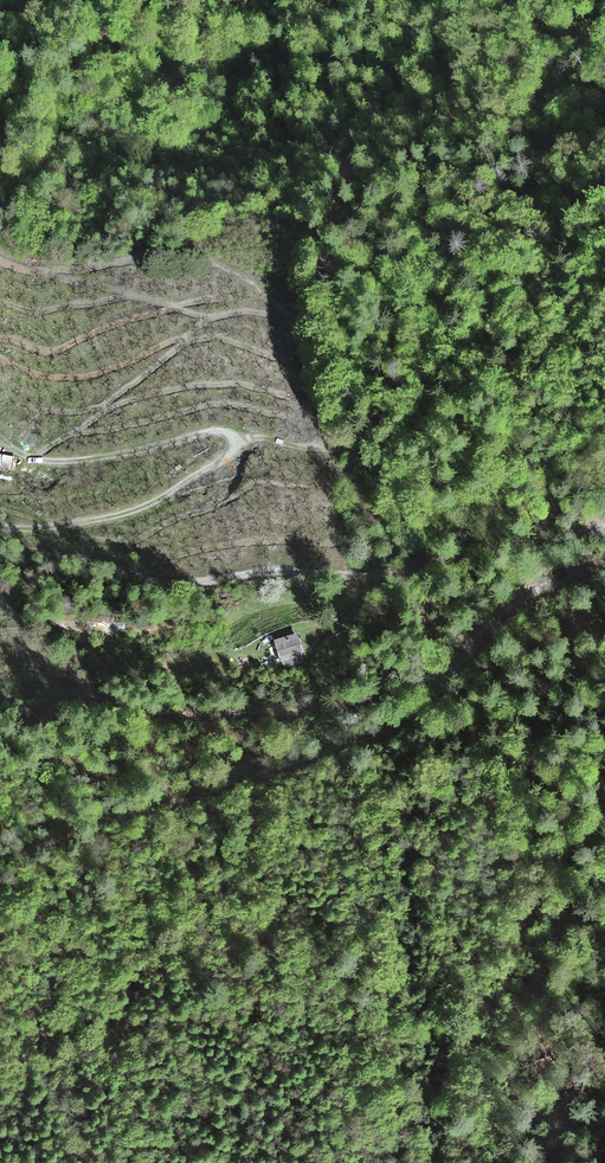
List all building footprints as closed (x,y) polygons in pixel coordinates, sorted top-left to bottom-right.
[(297,633),(274,640),(280,662),(282,662),(284,669),(304,663),(302,656),(304,656),(297,633)]
